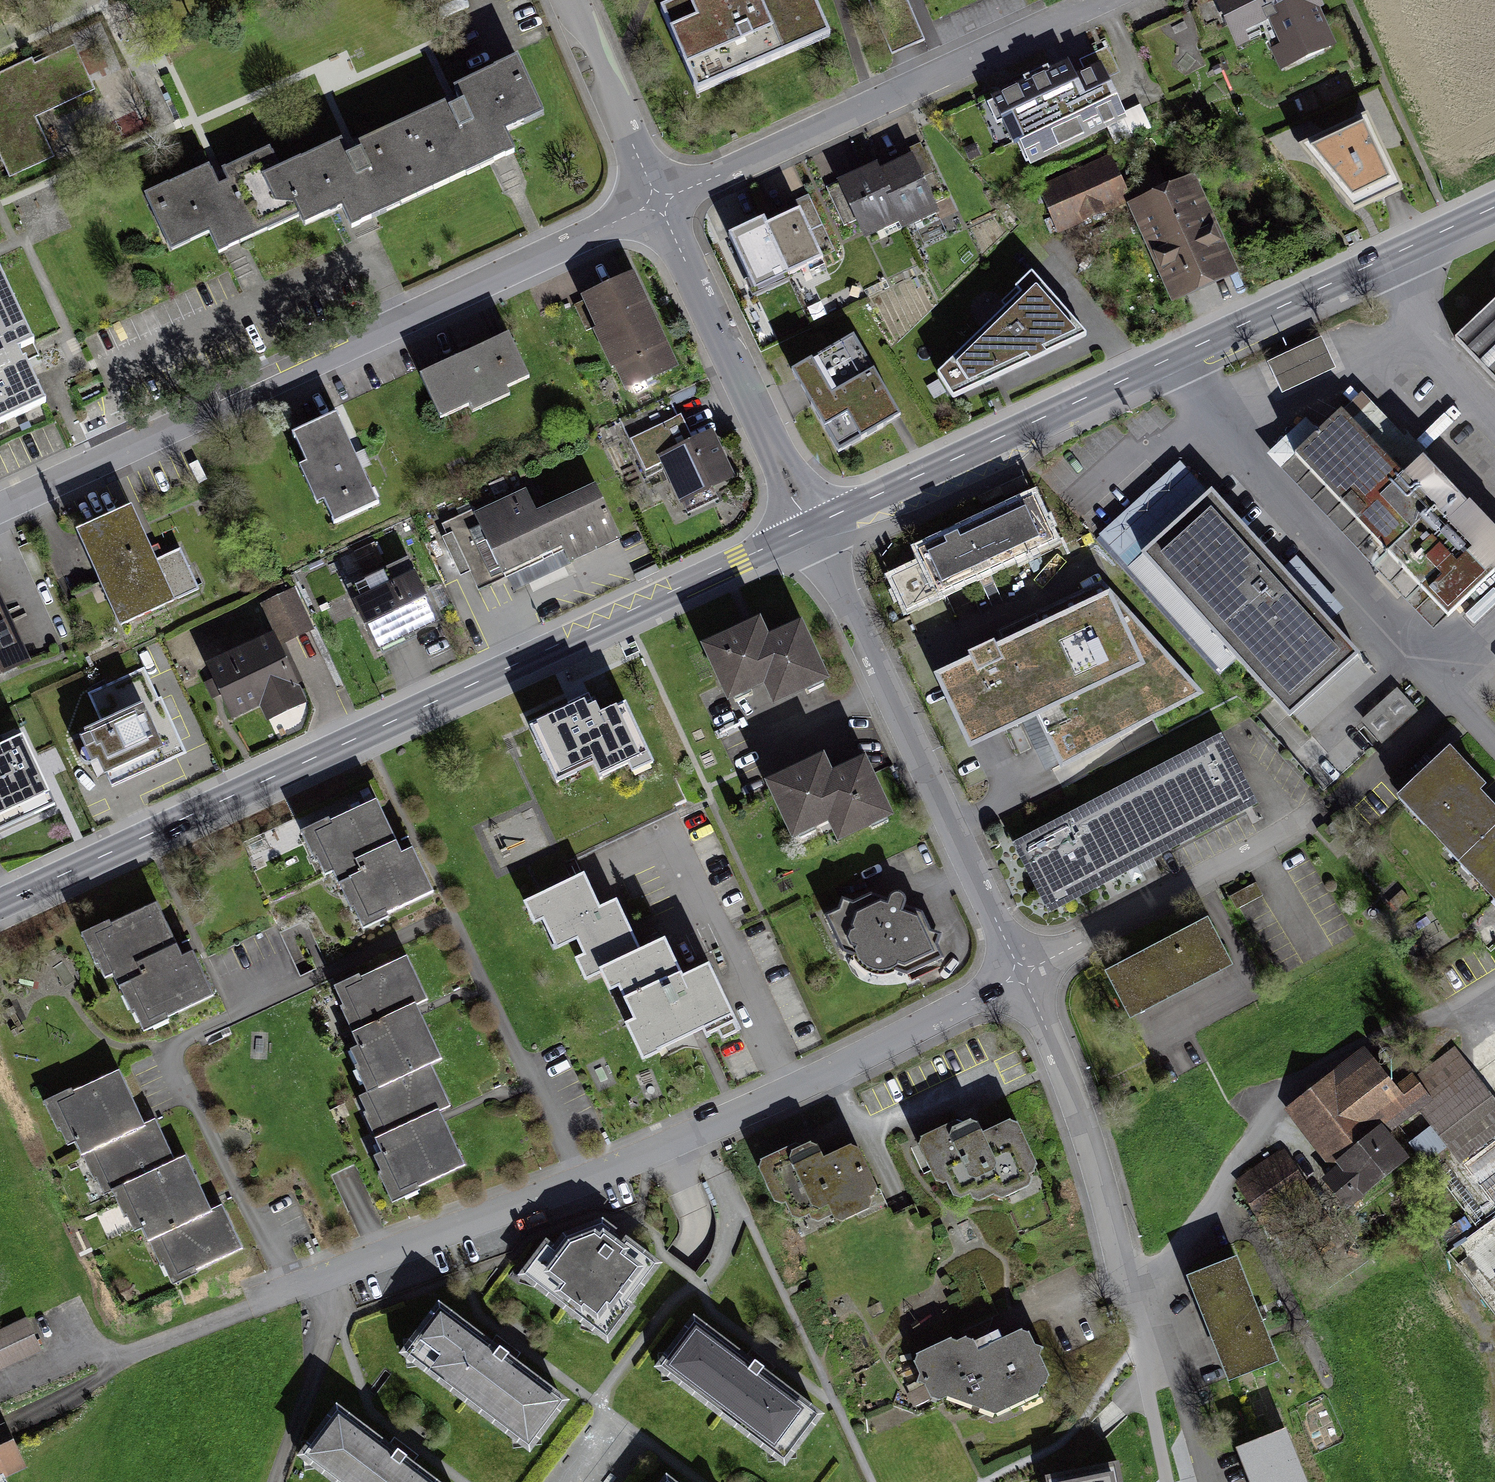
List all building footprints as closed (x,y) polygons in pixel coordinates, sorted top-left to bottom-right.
[(666,18),(700,95),(825,40),(808,0),(705,0),(666,18)] [(1208,14),(1232,67),(1263,53),(1278,86),(1334,60),(1306,0),(1238,0),(1208,14)] [(55,159),(38,124),(98,94),(77,51),(36,72),(32,64),(0,80),(0,148),(15,179),(55,159)] [(421,118),(446,173),(493,151),(485,134),(540,108),(518,59),(456,88),(461,99),(421,118)] [(1064,67),(1006,94),(1036,157),(1119,118),(1101,80),(1076,92),(1064,67)] [(364,213),(446,174),(419,118),(347,152),(342,142),(281,171),(302,214),(354,190),(364,213)] [(217,160),(149,192),(174,246),(225,223),(232,238),(298,208),(271,150),(223,172),(217,160)] [(1390,152),(1326,181),(1344,222),(1408,193),(1390,152)] [(922,154),(878,176),(902,223),(945,201),(922,154)] [(1108,161),(1045,187),(1062,230),(1125,204),(1108,161)] [(875,172),(828,194),(843,224),(856,218),(864,234),(897,218),(875,172)] [(1209,177),(1140,207),(1182,304),(1252,274),(1209,177)] [(814,206),(769,227),(791,276),(836,255),(814,206)] [(765,221),(729,236),(751,284),(786,268),(765,221)] [(17,303),(1,265),(0,265),(0,310),(17,303)] [(629,277),(573,304),(587,332),(600,326),(629,388),(672,369),(629,277)] [(1051,281),(942,376),(961,402),(1102,337),(1051,281)] [(48,407),(23,352),(36,346),(17,303),(0,310),(0,429),(48,407)] [(1458,338),(1494,377),(1494,304),(1458,338)] [(427,373),(447,419),(528,382),(508,336),(427,373)] [(1269,359),(1283,390),(1336,367),(1323,336),(1269,359)] [(898,419),(852,340),(796,373),(842,451),(898,419)] [(1362,399),(1299,457),(1447,616),(1494,572),(1494,542),(1362,399)] [(339,411),(298,430),(310,455),(300,460),(319,500),(330,495),(340,518),(381,499),(339,411)] [(678,416),(629,440),(646,474),(661,467),(680,507),(736,481),(713,434),(692,444),(678,416)] [(1360,655),(1179,461),(1095,539),(1222,675),(1238,659),(1293,718),(1360,655)] [(450,526),(476,583),(507,569),(514,585),(619,538),(597,489),(536,516),(526,493),(450,526)] [(1073,548),(1049,496),(928,553),(934,567),(900,583),(914,611),(947,596),(951,605),(1073,548)] [(139,504),(80,531),(104,583),(83,592),(103,633),(194,591),(175,550),(163,556),(139,504)] [(354,594),(376,644),(439,617),(417,567),(354,594)] [(43,660),(4,576),(0,578),(0,680),(43,660)] [(1112,593),(938,678),(971,744),(1036,712),(1058,758),(1196,689),(1112,593)] [(769,618),(705,645),(732,708),(778,689),(785,703),(831,684),(805,622),(776,635),(769,618)] [(272,639),(213,669),(238,719),(297,689),(272,639)] [(107,730),(84,741),(92,757),(104,751),(122,789),(171,766),(167,758),(178,753),(140,672),(91,695),(107,730)] [(1363,719),(1383,740),(1418,708),(1398,687),(1363,719)] [(581,709),(531,735),(556,786),(577,775),(573,766),(593,756),(604,777),(625,766),(631,778),(656,766),(626,706),(589,725),(581,709)] [(1226,730),(1016,842),(1054,914),(1265,801),(1226,730)] [(65,794),(37,738),(0,756),(0,826),(65,794)] [(1392,800),(1454,864),(1494,824),(1494,797),(1446,747),(1392,800)] [(827,759),(761,786),(789,851),(835,831),(842,846),(889,826),(863,763),(834,775),(827,759)] [(397,853),(375,803),(314,830),(336,880),(349,874),(397,853)] [(1455,864),(1494,905),(1494,824),(1455,864)] [(432,897),(410,847),(397,853),(349,874),(371,924),(432,897)] [(602,967),(633,953),(609,900),(592,907),(576,871),(516,898),(526,920),(539,914),(551,941),(569,933),(577,951),(568,955),(578,978),(602,967)] [(1256,883),(1232,896),(1246,924),(1270,911),(1256,883)] [(850,900),(829,919),(850,965),(868,973),(905,970),(942,950),(923,910),(889,899),(850,900)] [(109,918),(82,931),(96,961),(98,960),(106,975),(114,972),(119,984),(144,972),(137,959),(177,941),(158,901),(112,923),(109,918)] [(1208,917),(1103,973),(1129,1020),(1233,964),(1208,917)] [(739,1018),(716,966),(685,980),(666,939),(633,953),(602,967),(610,986),(624,980),(641,1017),(630,1023),(646,1059),(739,1018)] [(144,972),(119,984),(132,1010),(136,1008),(144,1026),(215,992),(194,947),(182,952),(177,941),(137,959),(144,972)] [(360,975),(333,987),(353,1031),(417,1003),(418,1005),(429,1001),(409,957),(361,978),(360,975)] [(417,1003),(353,1031),(360,1046),(351,1049),(371,1092),(432,1065),(443,1060),(418,1005),(417,1003)] [(1373,1050),(1291,1113),(1338,1175),(1421,1113),(1373,1050)] [(371,1092),(359,1098),(378,1139),(440,1111),(450,1106),(432,1065),(371,1092)] [(121,1067),(47,1101),(61,1131),(63,1130),(69,1143),(78,1139),(84,1153),(147,1123),(121,1067)] [(1424,1110),(1494,1203),(1494,1092),(1478,1070),(1424,1110)] [(440,1111),(378,1139),(384,1152),(373,1156),(395,1204),(421,1192),(419,1186),(465,1165),(440,1111)] [(957,1116),(919,1134),(934,1174),(946,1176),(955,1193),(993,1201),(1033,1184),(1040,1166),(1012,1117),(957,1116)] [(147,1123),(84,1153),(105,1197),(116,1192),(115,1189),(177,1160),(158,1119),(147,1123)] [(811,1143),(758,1168),(777,1210),(840,1223),(878,1206),(883,1191),(866,1155),(851,1149),(828,1161),(811,1143)] [(177,1160),(115,1189),(116,1192),(134,1232),(145,1227),(150,1239),(214,1210),(188,1155),(177,1160)] [(1280,1158),(1243,1183),(1284,1243),(1321,1218),(1280,1158)] [(214,1210),(150,1239),(164,1268),(167,1266),(176,1285),(201,1274),(198,1269),(244,1247),(224,1205),(214,1210)] [(1466,1218),(1445,1233),(1452,1242),(1473,1228),(1466,1218)] [(526,1280),(612,1339),(662,1272),(597,1226),(557,1240),(526,1280)] [(1191,1277),(1228,1377),(1278,1358),(1241,1258),(1191,1277)] [(438,1312),(404,1358),(527,1447),(561,1400),(438,1312)] [(0,1337),(0,1370),(42,1349),(29,1323),(0,1337)] [(695,1323),(661,1369),(787,1463),(821,1417),(695,1323)] [(982,1350),(956,1339),(917,1355),(927,1380),(950,1402),(1000,1421),(1059,1386),(1030,1332),(982,1350)] [(0,1419),(0,1481),(14,1481),(40,1471),(14,1413),(0,1419)] [(347,1416),(315,1458),(346,1481),(431,1481),(347,1416)] [(1247,1481),(1310,1481),(1289,1429),(1234,1451),(1247,1481)] [(1116,1462),(1046,1476),(1047,1481),(1121,1481),(1116,1462)]
